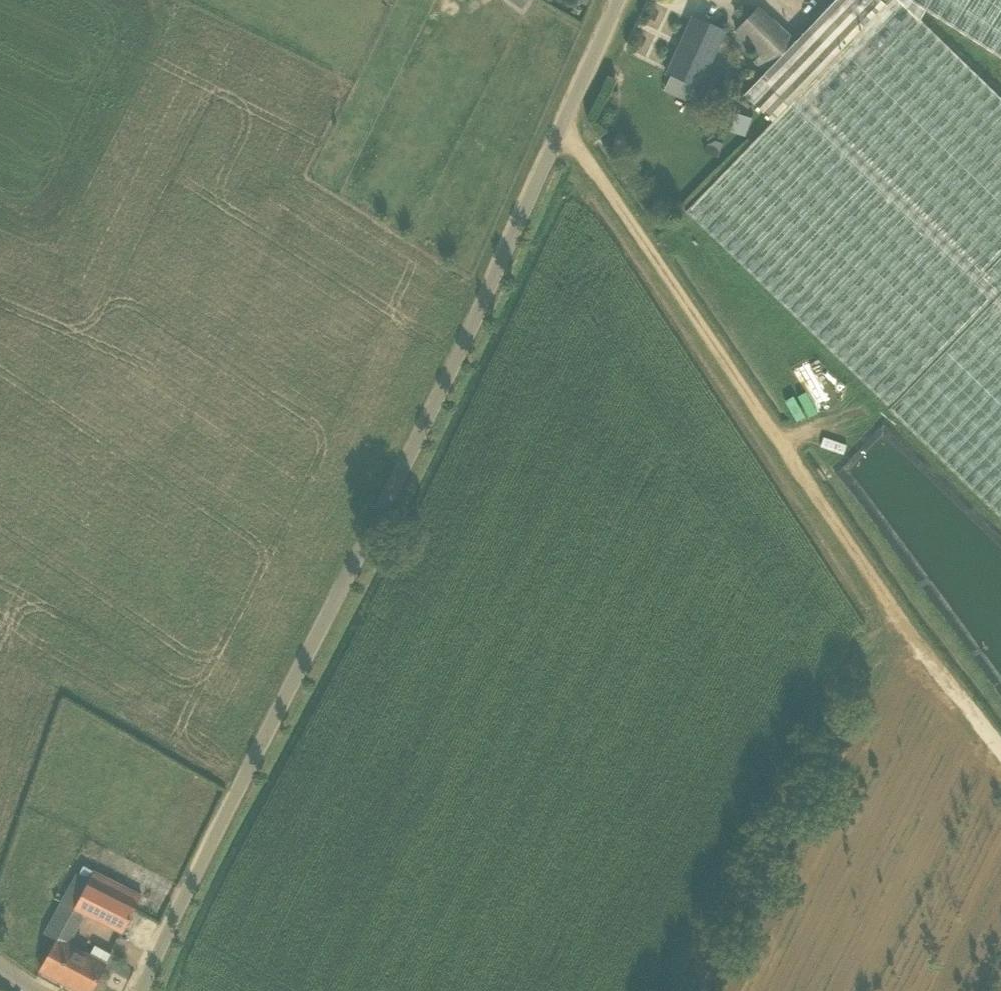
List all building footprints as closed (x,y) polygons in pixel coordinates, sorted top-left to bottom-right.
[(920,17),(926,8),(1000,55),(1000,0),(891,0),(886,4),(882,0),(834,0),(795,40),(765,72),(744,93),(773,121),(730,166),(729,166),(687,210),(890,406),(889,407),(1000,516),(1000,95),(920,17)] [(759,5),(736,29),(760,54),(754,61),(765,72),(795,40),(759,5)] [(694,15),(668,72),(671,73),(664,90),(688,101),(696,84),(698,86),(725,29),(694,15)] [(740,86),(746,78),(738,73),(733,81),(740,86)] [(724,107),(718,126),(746,136),(752,117),(724,107)] [(135,908),(142,895),(94,871),(89,880),(77,874),(45,932),(57,939),(41,969),(81,990),(91,990),(105,963),(110,954),(94,946),(89,954),(69,944),(86,912),(123,931),(135,908)]
